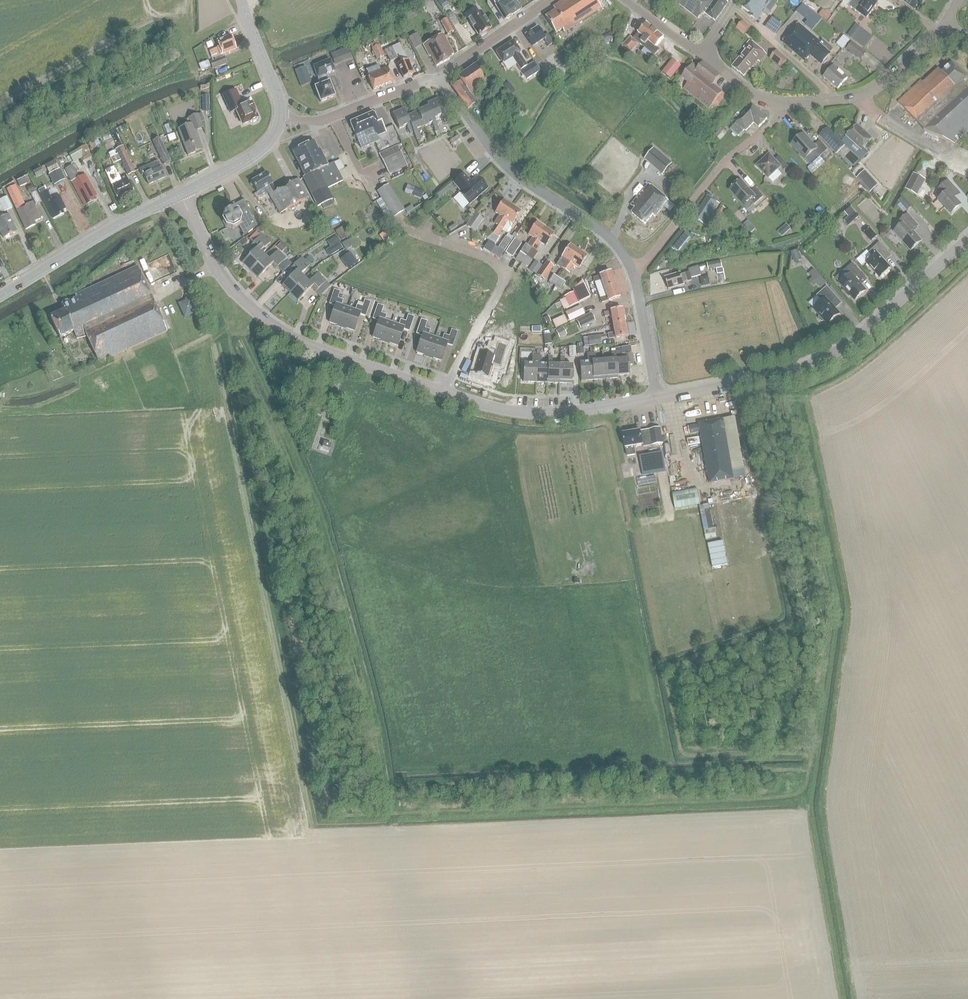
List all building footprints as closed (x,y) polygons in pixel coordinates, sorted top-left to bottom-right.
[(515,0),(496,0),(493,2),(496,7),(505,20),(521,9),(515,0)] [(596,0),(564,0),(553,7),(555,10),(545,17),(556,33),(563,29),(565,32),(602,8),(596,0)] [(728,3),(724,0),(680,0),(677,3),(699,20),(704,13),(715,21),(728,3)] [(742,6),(753,14),(751,16),(757,20),(770,0),(746,0),(742,6)] [(794,12),(801,4),(797,0),(787,0),(792,4),(789,8),(794,12)] [(849,6),(866,18),(878,3),(875,1),(876,0),(853,0),(849,6)] [(915,10),(922,0),(902,0),(915,10)] [(814,29),(824,18),(805,2),(798,11),(809,20),(806,23),(814,29)] [(463,13),(469,21),(479,37),(481,36),(482,37),(487,34),(486,32),(491,29),(481,13),(479,15),(473,7),(463,13)] [(832,16),(827,13),(823,19),(827,22),(832,16)] [(454,31),(447,19),(441,22),(448,34),(454,31)] [(751,28),(743,20),(736,29),(744,36),(751,28)] [(810,56),(822,66),(831,54),(821,46),(823,44),(799,23),(782,42),(805,62),(810,56)] [(832,26),(843,35),(845,32),(835,23),(832,26)] [(664,38),(647,24),(634,39),(631,37),(623,47),(631,54),(640,44),(655,57),(660,50),(656,47),(664,38)] [(544,36),(538,27),(526,35),(533,46),(544,39),(549,46),(554,43),(548,34),(544,36)] [(871,38),(860,30),(856,35),(851,31),(847,36),(864,48),(871,38)] [(415,48),(423,45),(418,33),(410,36),(415,48)] [(443,35),(443,34),(423,45),(424,46),(424,45),(430,57),(431,56),(437,66),(441,64),(450,59),(449,57),(454,54),(443,35)] [(237,49),(231,35),(217,41),(219,47),(217,48),(220,56),(237,49)] [(526,65),(520,54),(522,53),(514,41),(496,52),(503,63),(513,57),(521,70),(522,70),(527,66),(526,65)] [(767,54),(750,41),(744,48),(747,50),(732,67),(744,77),(750,70),(751,70),(759,61),(760,62),(767,54)] [(867,53),(853,42),(847,49),(861,60),(867,53)] [(408,60),(400,44),(385,51),(390,62),(400,58),(402,63),(398,64),(404,78),(414,74),(408,60)] [(374,53),(376,58),(377,60),(385,56),(380,45),(372,48),(374,53)] [(343,50),(347,61),(352,59),(348,48),(343,50)] [(770,58),(780,68),(787,60),(777,51),(770,58)] [(210,62),(212,69),(227,63),(224,56),(210,62)] [(663,73),(672,80),(682,66),(673,59),(663,73)] [(335,71),(331,60),(314,67),(318,78),(321,85),(315,88),(321,102),(335,97),(330,82),(329,82),(326,75),(335,71)] [(489,76),(480,62),(458,77),(461,81),(452,87),(468,110),(477,103),(473,99),(479,94),(478,92),(489,84),(485,79),(489,76)] [(721,76),(703,62),(697,70),(691,66),(682,78),(689,83),(684,89),(709,109),(714,103),(718,106),(726,96),(713,85),(721,76)] [(527,66),(522,70),(527,79),(539,72),(534,63),(527,66)] [(953,64),(943,73),(939,68),(924,83),(922,80),(898,103),(925,132),(955,144),(967,131),(967,87),(964,82),(967,79),(953,64)] [(824,78),(838,90),(848,79),(834,66),(824,78)] [(369,75),(368,76),(373,90),(394,82),(388,68),(381,71),(369,75)] [(308,72),(297,76),(301,87),(312,83),(308,72)] [(252,103),(244,107),(236,90),(223,96),(231,113),(237,110),(243,124),(250,122),(253,123),(257,121),(258,119),(255,111),(256,111),(252,103)] [(434,119),(435,119),(442,116),(445,124),(449,122),(439,99),(427,104),(429,107),(434,119)] [(768,119),(753,105),(730,129),(739,137),(745,130),(746,131),(754,123),(759,128),(768,119)] [(440,130),(435,119),(434,119),(429,107),(418,112),(425,127),(432,124),(436,132),(440,130)] [(407,116),(404,109),(393,114),(399,129),(407,126),(410,134),(414,133),(414,132),(407,116)] [(417,130),(425,127),(418,112),(407,116),(414,132),(414,133),(417,140),(421,138),(417,130)] [(188,156),(203,150),(196,131),(204,128),(201,122),(205,121),(202,113),(189,118),(191,125),(178,130),(188,156)] [(382,122),(378,123),(374,113),(350,123),(361,148),(379,140),(377,136),(387,132),(382,122)] [(847,136),(862,150),(872,139),(857,126),(847,136)] [(820,141),(815,146),(804,134),(791,145),(805,160),(815,151),(820,157),(828,150),(820,141)] [(839,134),(827,145),(836,154),(839,152),(848,144),(839,134)] [(463,141),(459,135),(450,141),(454,147),(463,141)] [(171,161),(160,138),(153,141),(164,165),(171,161)] [(90,143),(92,149),(101,145),(99,140),(90,143)] [(318,150),(314,141),(293,151),(306,176),(303,177),(318,206),(333,199),(327,188),(343,181),(339,173),(346,170),(341,160),(328,166),(320,149),(318,150)] [(73,163),(82,158),(84,161),(91,157),(85,145),(77,149),(78,150),(69,155),(73,163)] [(136,172),(124,146),(116,150),(118,154),(111,158),(113,164),(121,160),(128,176),(136,172)] [(380,154),(389,174),(408,166),(398,146),(380,154)] [(645,160),(664,175),(673,164),(654,149),(645,160)] [(775,160),(770,154),(757,166),(769,178),(781,167),(784,171),(789,166),(779,156),(775,160)] [(45,165),(50,174),(59,169),(55,160),(45,165)] [(161,167),(158,161),(139,169),(142,175),(144,174),(149,185),(166,177),(161,167)] [(79,178),(73,165),(65,169),(85,206),(94,201),(93,198),(97,195),(86,175),(79,178)] [(127,176),(121,178),(116,167),(106,171),(112,184),(113,188),(118,198),(134,191),(129,181),(127,176)] [(60,169),(50,174),(49,175),(54,186),(65,180),(60,169)] [(871,191),(878,185),(865,171),(858,177),(871,191)] [(273,184),(267,173),(251,182),(258,193),(265,188),(280,213),(280,214),(281,213),(309,197),(299,178),(276,191),(272,184),(273,184)] [(472,182),(464,174),(454,183),(461,191),(460,193),(470,205),(488,189),(477,177),(472,182)] [(926,180),(914,174),(906,190),(918,196),(926,180)] [(756,188),(751,192),(741,180),(730,189),(745,206),(751,201),(754,205),(764,197),(756,188)] [(939,200),(952,215),(961,206),(952,196),(958,191),(948,181),(939,189),(944,195),(939,200)] [(669,201),(649,184),(631,206),(636,209),(632,214),(645,224),(653,215),(655,217),(659,212),(659,213),(669,201)] [(27,188),(29,194),(35,191),(32,185),(27,188)] [(394,218),(400,214),(405,211),(389,185),(378,191),(382,198),(391,214),(394,218)] [(15,186),(14,186),(7,190),(26,229),(36,225),(35,222),(41,219),(32,202),(25,205),(15,186)] [(424,192),(415,188),(412,195),(421,199),(424,192)] [(60,196),(52,199),(47,191),(40,194),(53,218),(64,213),(63,210),(66,209),(60,196)] [(31,194),(36,205),(41,202),(36,192),(31,194)] [(720,204),(708,196),(694,218),(706,226),(720,204)] [(0,200),(0,203),(4,212),(13,207),(8,197),(7,197),(0,200)] [(899,201),(908,212),(913,207),(904,197),(899,201)] [(222,220),(222,222),(225,227),(227,229),(233,230),(235,230),(240,227),(244,235),(242,237),(258,225),(243,198),(242,198),(247,207),(239,212),(238,211),(233,209),(230,210),(225,212),(224,214),(222,220)] [(376,201),(386,217),(391,214),(382,198),(376,201)] [(499,226),(513,206),(504,200),(495,212),(500,216),(495,223),(499,226)] [(405,210),(407,214),(414,209),(412,205),(405,210)] [(508,232),(521,211),(513,206),(499,226),(493,234),(489,240),(495,244),(499,238),(498,238),(504,229),(508,232)] [(726,209),(721,206),(717,214),(722,217),(726,209)] [(821,206),(816,210),(821,216),(826,212),(821,206)] [(849,217),(844,221),(849,226),(860,217),(851,207),(845,212),(849,217)] [(475,214),(467,225),(475,231),(483,220),(475,214)] [(894,232),(911,251),(922,241),(913,231),(919,226),(908,214),(903,219),(905,222),(894,232)] [(4,239),(17,232),(9,215),(0,219),(0,230),(4,239)] [(811,225),(807,220),(802,224),(806,228),(811,225)] [(526,256),(532,248),(546,228),(537,222),(529,235),(533,238),(528,245),(526,244),(516,259),(522,263),(526,256)] [(756,229),(750,223),(745,228),(751,234),(756,229)] [(448,228),(450,232),(457,227),(455,224),(448,228)] [(791,229),(786,224),(782,228),(787,233),(791,229)] [(335,231),(341,241),(349,236),(343,226),(335,231)] [(546,247),(555,234),(546,228),(532,248),(536,251),(541,243),(546,247)] [(870,228),(863,234),(871,243),(878,237),(870,228)] [(393,237),(387,230),(381,234),(387,242),(393,237)] [(489,240),(493,234),(487,230),(483,236),(489,240)] [(685,232),(675,247),(681,251),(691,236),(685,232)] [(270,243),(262,234),(252,245),(256,249),(242,263),(250,271),(265,256),(263,253),(266,250),(265,248),(270,243)] [(513,238),(508,235),(507,237),(506,237),(498,248),(504,252),(513,238)] [(513,258),(518,249),(522,244),(515,239),(506,253),(513,258)] [(342,244),(345,249),(351,246),(348,240),(342,244)] [(281,242),(277,247),(280,250),(285,246),(281,242)] [(332,246),(336,252),(342,248),(339,242),(332,246)] [(866,263),(880,279),(891,269),(883,259),(889,253),(880,242),(869,253),(873,257),(866,263)] [(565,271),(579,250),(570,244),(562,257),(557,265),(565,271)] [(276,269),(287,259),(278,250),(269,259),(265,256),(250,271),(258,278),(272,265),(276,269)] [(579,269),(588,256),(579,250),(565,271),(569,273),(575,266),(579,269)] [(802,260),(798,250),(791,253),(795,263),(802,260)] [(358,264),(351,253),(341,259),(349,271),(358,264)] [(528,267),(533,261),(526,256),(522,263),(528,267)] [(290,293),(305,278),(301,274),(310,265),(302,257),(292,267),(296,272),(282,286),(290,293)] [(543,265),(537,261),(532,269),(537,273),(543,265)] [(717,269),(718,275),(724,274),(722,261),(707,264),(709,271),(717,269)] [(554,267),(547,262),(537,275),(544,280),(554,267)] [(865,277),(853,263),(844,271),(849,276),(840,284),(845,290),(844,291),(850,297),(851,296),(855,301),(866,291),(859,282),(865,277)] [(689,268),(690,273),(692,278),(701,275),(698,266),(689,268)] [(88,336),(99,363),(167,331),(138,267),(76,295),(77,298),(69,302),(67,301),(63,303),(63,305),(62,305),(64,311),(51,317),(60,338),(75,332),(78,340),(88,336)] [(827,283),(814,269),(808,275),(821,289),(827,283)] [(604,289),(615,285),(610,272),(600,275),(600,276),(593,278),(595,283),(602,281),(604,289)] [(316,292),(326,281),(318,273),(309,282),(305,278),(290,293),(298,301),(312,287),(316,292)] [(692,278),(690,273),(682,275),(681,274),(666,278),(669,290),(685,285),(684,283),(692,281),(692,278)] [(555,285),(560,279),(554,275),(549,281),(551,282),(547,288),(552,291),(555,285)] [(560,279),(555,285),(562,290),(566,283),(560,279)] [(574,292),(585,287),(582,281),(573,289),(574,292)] [(609,302),(620,298),(615,285),(604,289),(607,296),(601,299),(602,303),(609,301),(609,302)] [(837,297),(827,286),(817,296),(822,302),(814,309),(820,316),(819,317),(819,319),(822,322),(823,322),(825,321),(828,325),(840,314),(830,303),(837,297)] [(342,327),(349,308),(342,305),(344,300),(338,298),(340,292),(334,290),(329,304),(335,306),(330,323),(342,327)] [(579,303),(574,292),(564,296),(565,298),(569,308),(579,303)] [(190,299),(179,304),(185,318),(196,313),(190,299)] [(366,317),(371,302),(365,300),(363,307),(357,305),(356,310),(349,308),(342,327),(355,331),(360,315),(366,317)] [(386,342),(392,322),(385,320),(387,315),(382,313),(384,307),(378,304),(373,319),(379,321),(373,338),(386,342)] [(566,313),(570,322),(585,315),(581,306),(566,313)] [(613,324),(625,322),(622,309),(611,311),(604,313),(605,317),(612,316),(613,324)] [(595,322),(591,313),(577,320),(581,329),(595,322)] [(410,331),(415,317),(408,315),(406,321),(401,320),(399,325),(392,322),(386,342),(398,346),(404,329),(410,331)] [(555,329),(568,323),(564,315),(552,321),(555,329)] [(429,357),(436,337),(429,335),(431,330),(425,328),(428,321),(422,319),(417,334),(422,336),(417,353),(429,357)] [(616,338),(627,336),(625,322),(613,324),(615,333),(608,334),(609,339),(616,337),(616,338)] [(557,331),(560,338),(567,335),(564,328),(557,331)] [(453,346),(458,332),(452,330),(450,336),(444,335),(443,340),(436,337),(429,357),(442,361),(447,344),(453,346)] [(544,335),(545,345),(552,345),(551,334),(544,335)] [(602,344),(601,335),(583,338),(585,345),(589,344),(590,346),(602,344)] [(480,353),(474,373),(488,377),(492,365),(501,367),(507,346),(498,344),(496,350),(491,349),(489,355),(480,353)] [(616,360),(617,360),(616,351),(612,352),(613,360),(604,361),(606,379),(618,378),(618,376),(616,360)] [(582,381),(594,380),(591,353),(587,354),(588,362),(580,363),(582,381)] [(606,379),(604,361),(596,362),(596,353),(591,353),(594,380),(606,379)] [(618,376),(630,375),(629,365),(634,365),(633,354),(625,354),(625,359),(617,360),(616,360),(618,376)] [(536,382),(537,355),(532,355),(532,364),(524,364),(524,382),(536,382)] [(541,364),(541,356),(537,355),(536,382),(548,383),(549,365),(548,365),(541,364)] [(561,365),(560,365),(552,365),(553,356),(549,356),(548,365),(549,365),(548,383),(560,383),(561,365)] [(572,384),(573,366),(564,365),(565,357),(561,356),(560,365),(561,365),(560,383),(572,384)] [(324,406),(319,405),(316,415),(321,416),(324,406)] [(735,479),(724,420),(699,424),(699,425),(689,427),(690,434),(701,432),(710,484),(735,479)] [(644,447),(663,444),(661,428),(623,434),(627,457),(636,455),(635,447),(643,446),(644,447)] [(659,467),(667,465),(664,454),(656,456),(659,467)] [(638,464),(639,474),(658,471),(657,461),(638,464)] [(698,489),(673,493),(676,509),(700,505),(698,489)] [(702,506),(707,539),(719,537),(717,527),(714,527),(711,504),(702,506)] [(723,542),(708,545),(713,568),(728,565),(723,542)]
